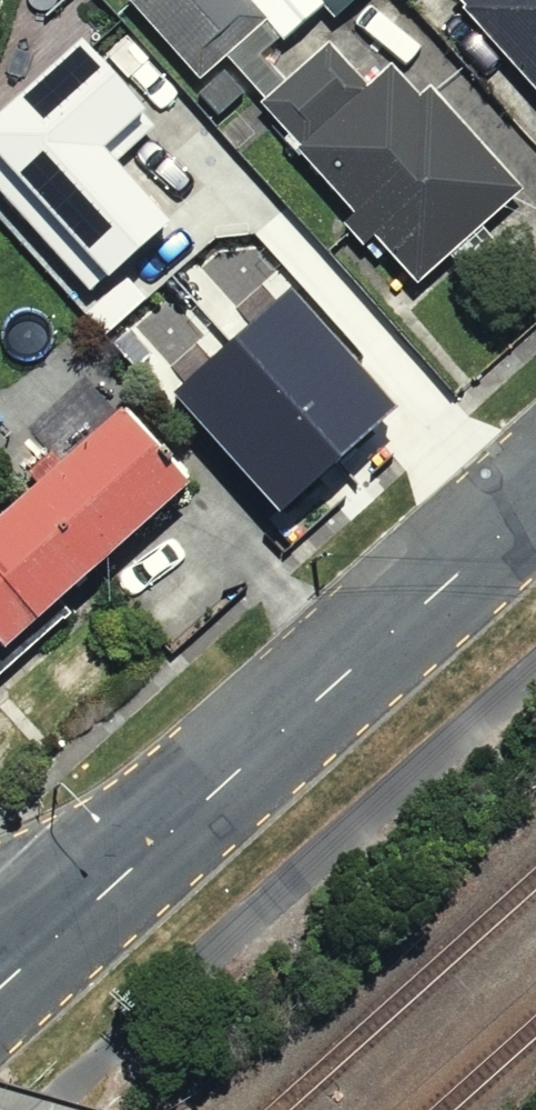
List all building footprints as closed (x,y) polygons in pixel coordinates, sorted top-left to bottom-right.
[(251,0),(132,0),(199,77),(229,52),(268,97),(288,79),(265,53),(283,36),(251,0)] [(287,40),(327,6),(335,16),(354,0),(251,0),(283,36),(287,40)] [(442,8),(535,123),(535,0),(451,0),(442,8)] [(81,40),(0,113),(0,191),(94,294),(172,224),(104,148),(145,111),(81,40)] [(268,97),(264,103),(292,133),(286,139),(353,212),(341,223),(364,248),(375,238),(417,285),(524,187),(431,86),(420,97),(389,63),(368,83),(330,42),(288,79),(268,97)] [(225,71),(199,93),(218,115),(244,93),(225,71)] [(291,289),(236,337),(339,456),(396,408),(291,289)] [(339,456),(236,337),(174,390),(278,509),(339,456)] [(123,408),(0,514),(0,644),(1,645),(189,484),(123,408)]
